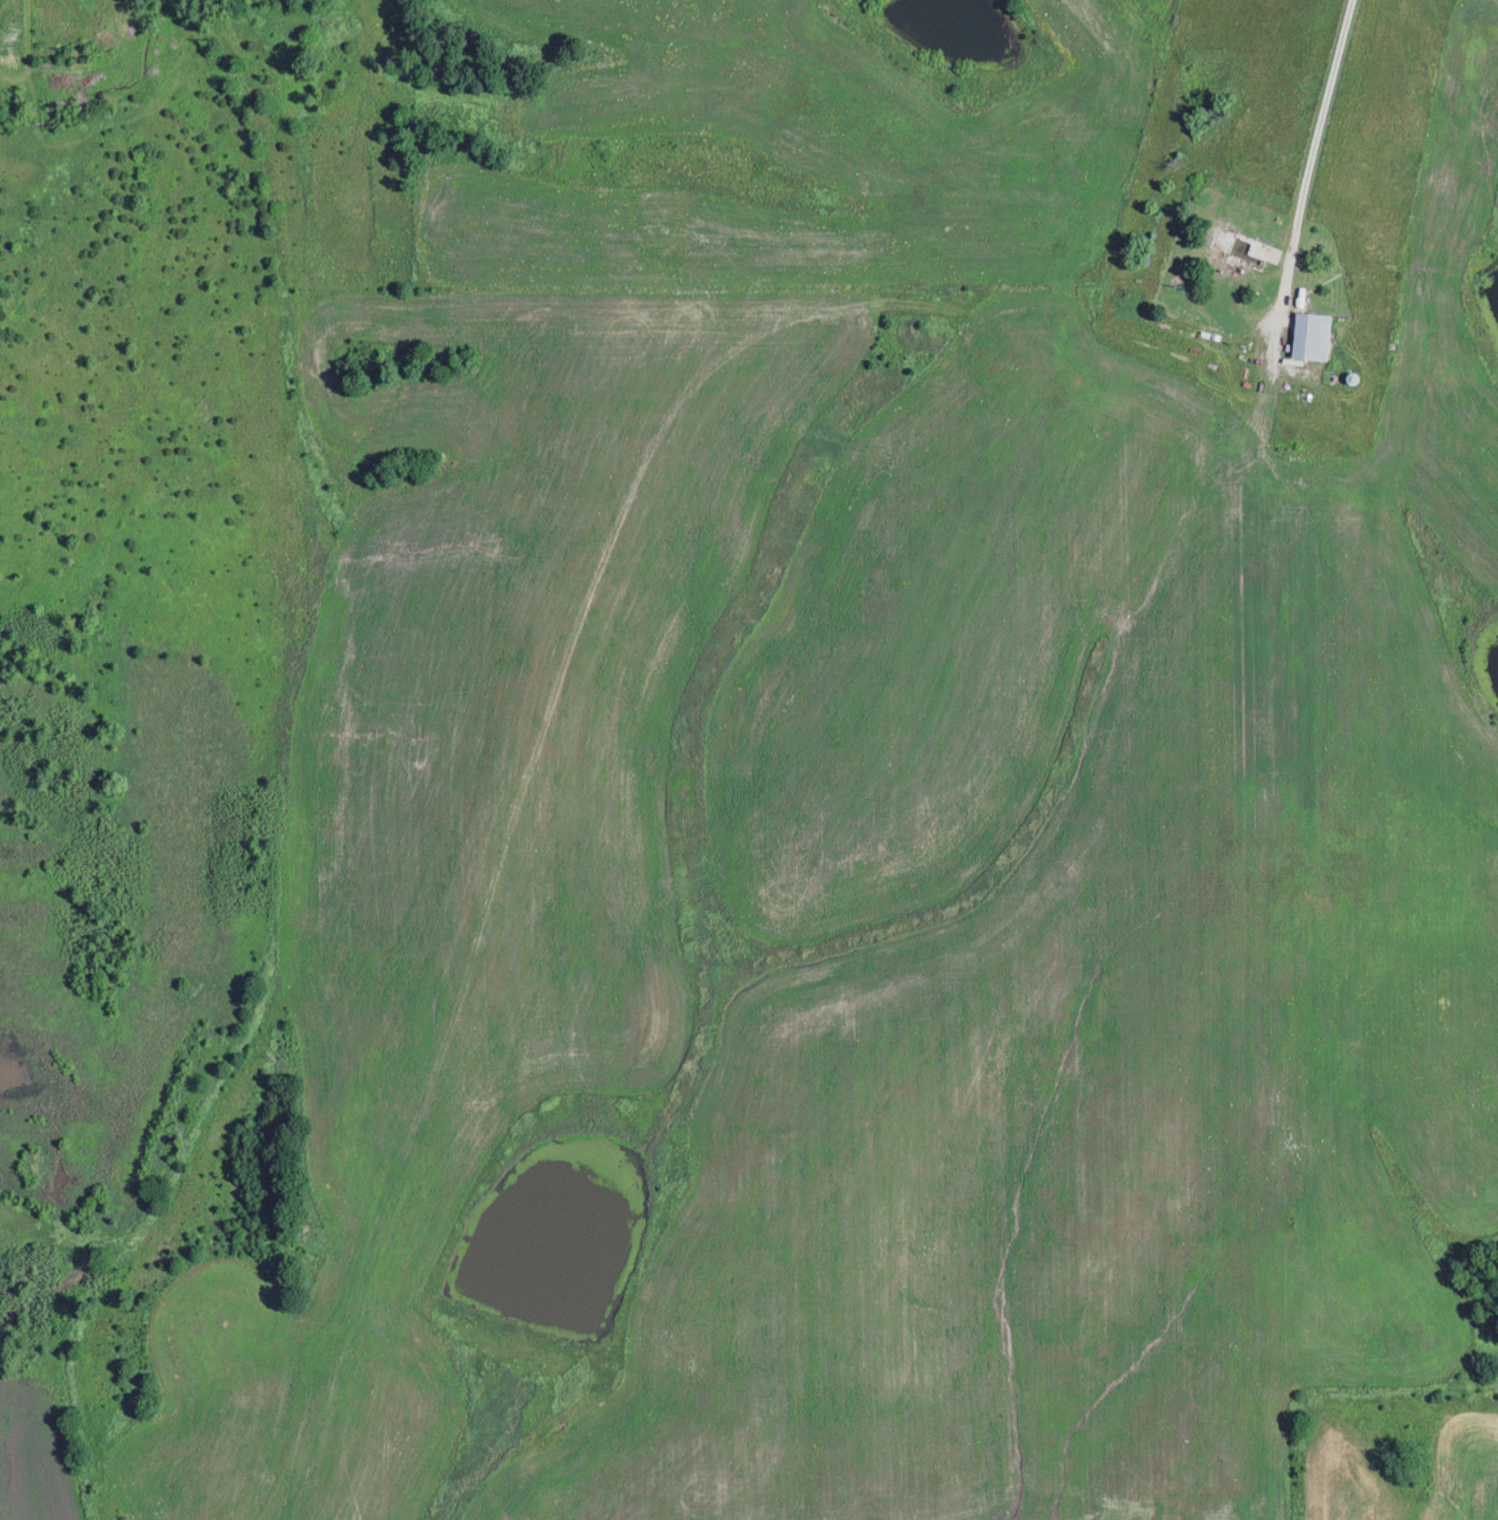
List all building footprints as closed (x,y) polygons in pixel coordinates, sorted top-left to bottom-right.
[(1260,267),(1267,242),(1213,226),(1206,250),(1260,267)] [(1290,357),(1325,360),(1329,315),(1294,312),(1290,357)]
